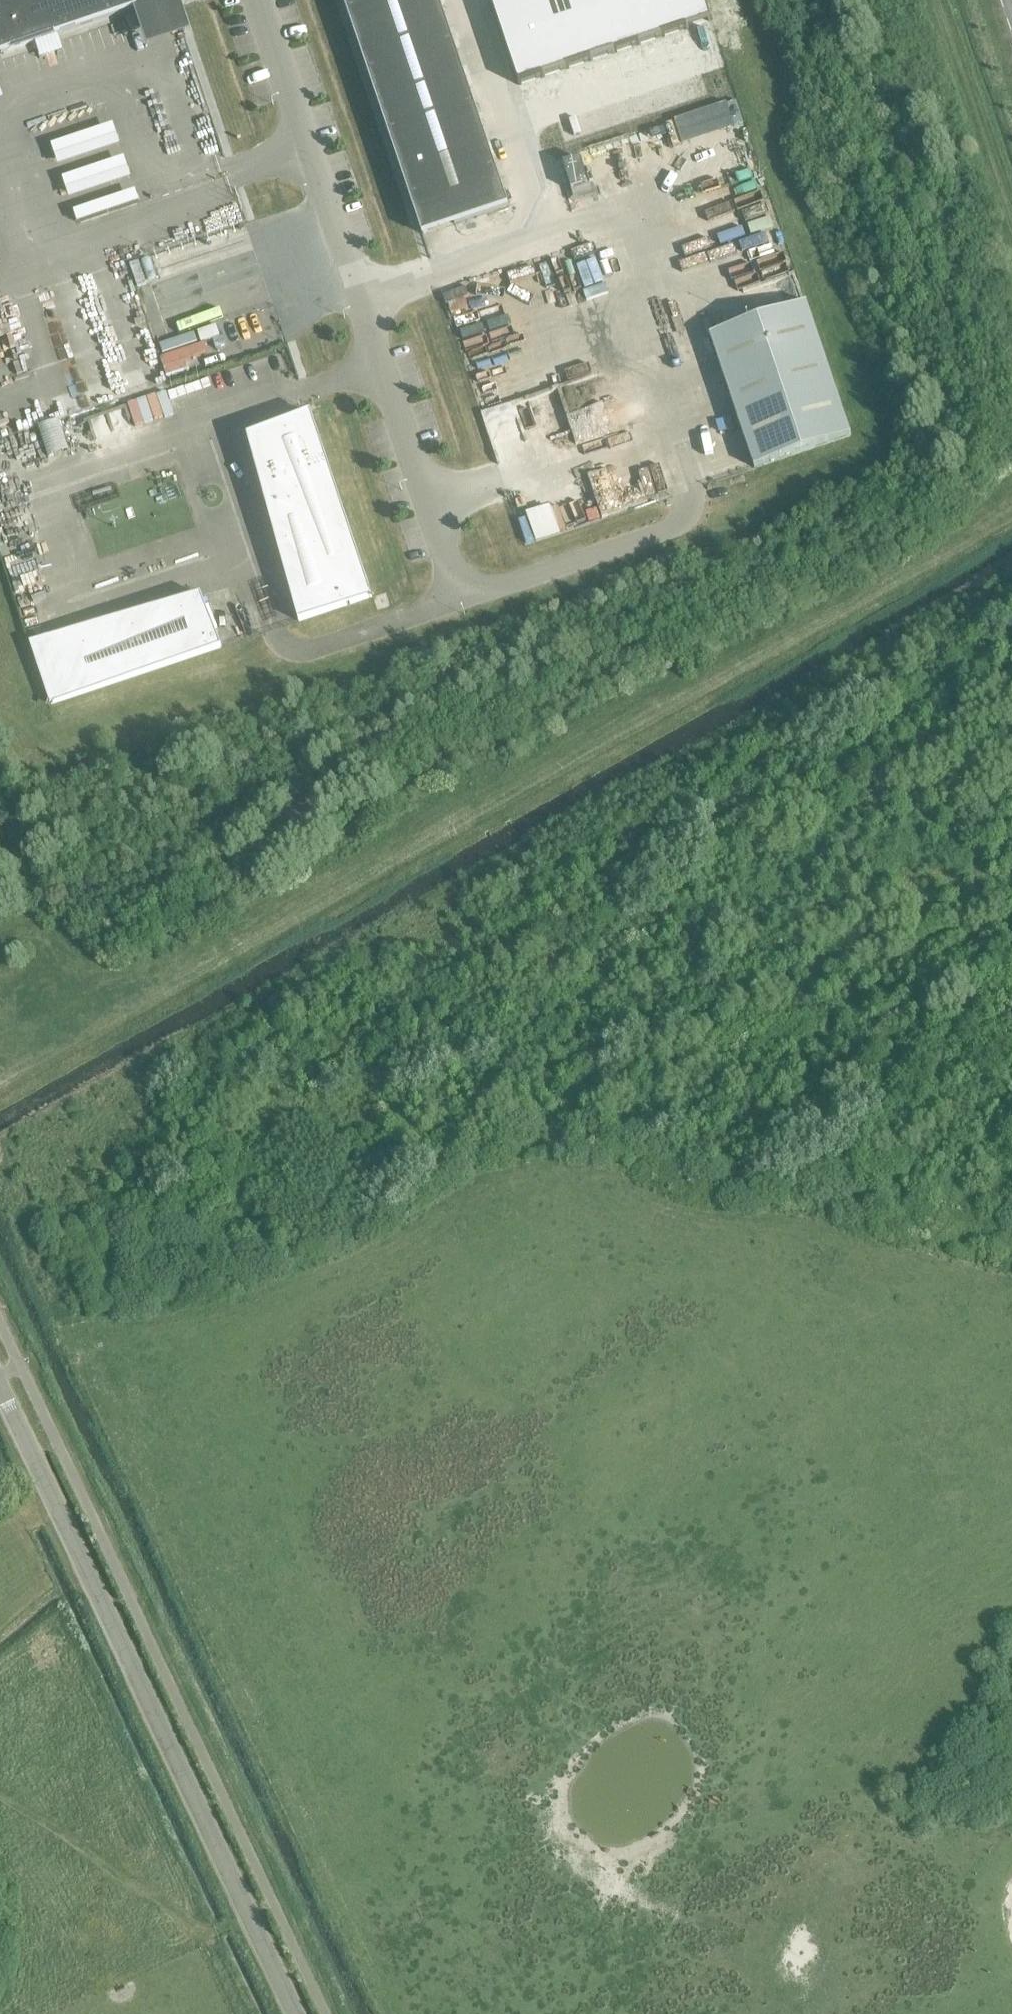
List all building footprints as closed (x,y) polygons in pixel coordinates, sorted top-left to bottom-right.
[(158,0),(0,0),(0,54),(158,0)] [(507,206),(438,0),(343,0),(350,21),(351,21),(423,235),(507,206)] [(489,0),(519,86),(710,20),(703,0),(491,0),(489,0)] [(710,336),(754,468),(850,436),(806,304),(710,336)] [(246,435),(298,622),(372,597),(311,413),(246,435)] [(30,643),(50,705),(221,647),(201,586),(30,643)]
